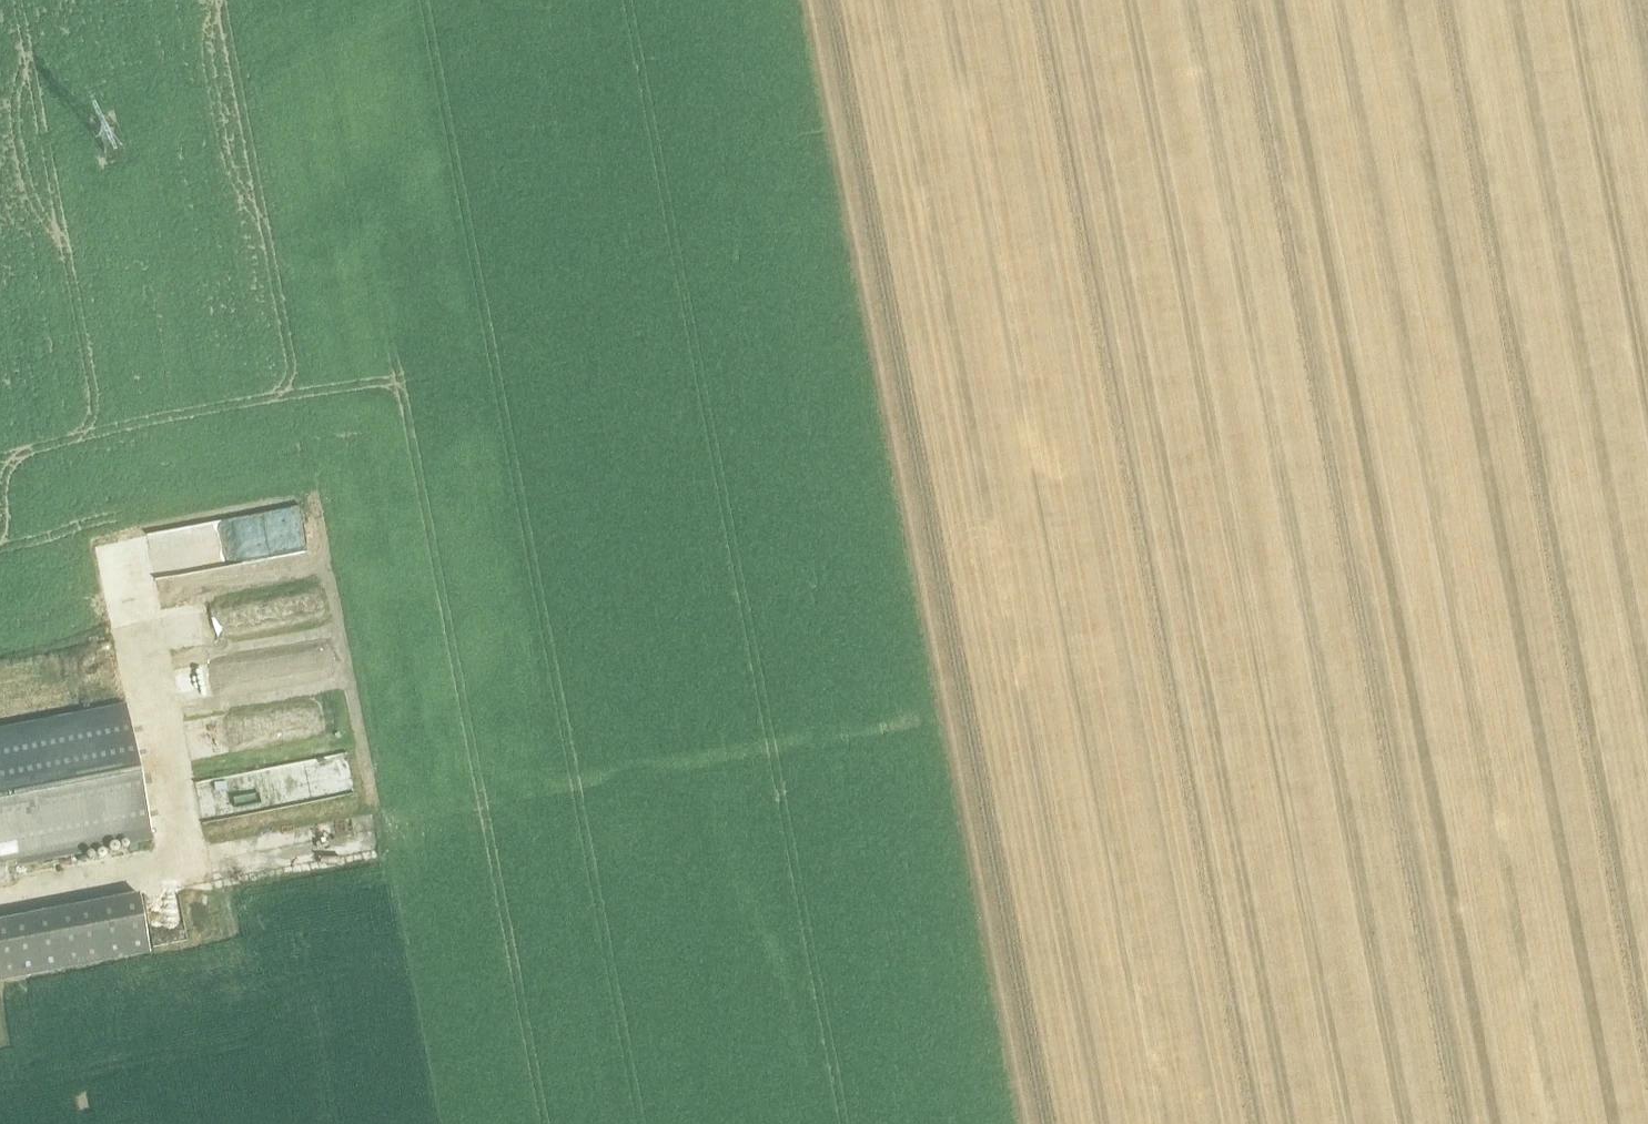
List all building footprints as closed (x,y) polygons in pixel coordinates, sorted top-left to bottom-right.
[(151,532),(157,572),(247,558),(241,519),(151,532)] [(254,700),(258,742),(316,737),(312,695),(254,700)] [(128,711),(0,736),(0,883),(10,881),(6,862),(151,834),(128,711)] [(351,753),(199,778),(205,814),(357,788),(351,753)] [(0,922),(0,981),(151,952),(140,895),(0,922)]
